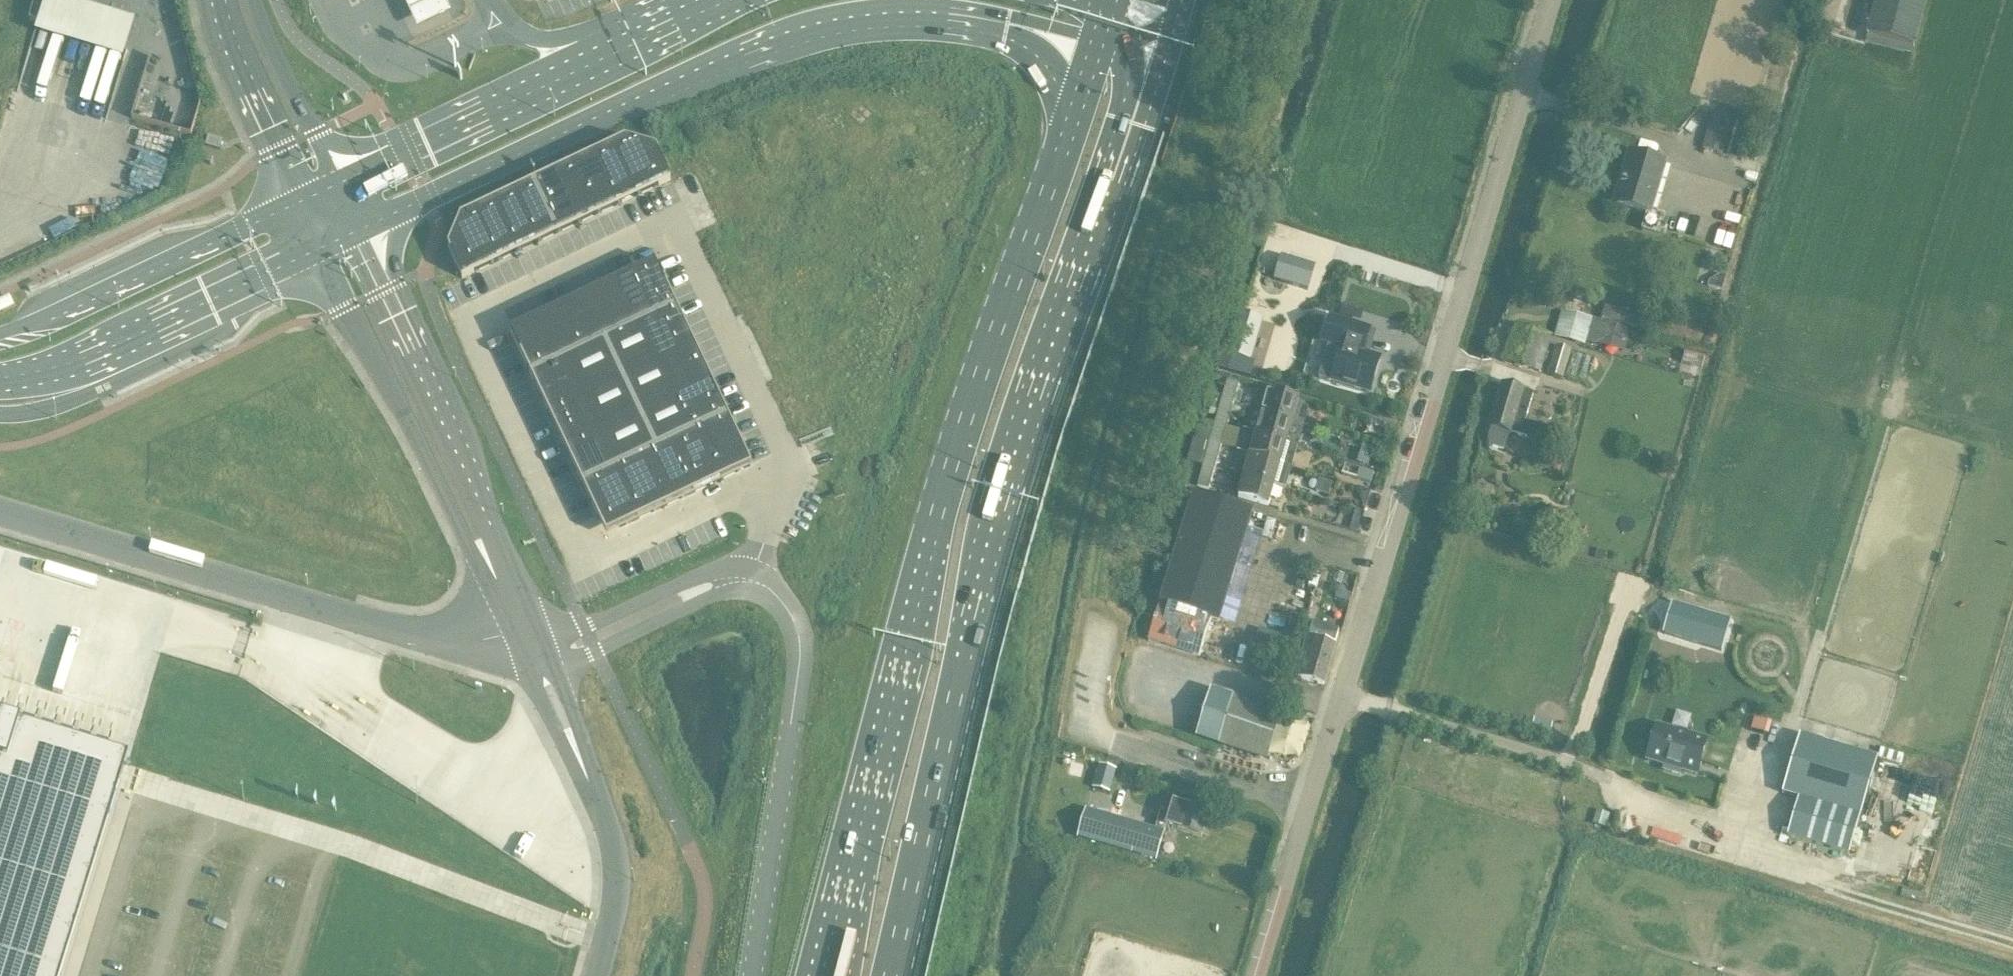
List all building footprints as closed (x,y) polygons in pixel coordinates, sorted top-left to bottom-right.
[(418,28),(453,12),(447,0),(405,0),(418,28)] [(1866,37),(1913,50),(1927,0),(1877,0),(1866,37)] [(461,220),(449,250),(463,279),(671,181),(657,152),(625,142),(461,220)] [(1652,216),(1666,164),(1630,154),(1624,174),(1626,175),(1618,206),(1652,216)] [(1282,257),(1274,281),(1308,291),(1316,267),(1282,257)] [(656,266),(510,334),(607,538),(752,470),(656,266)] [(1599,347),(1624,353),(1629,331),(1638,333),(1641,319),(1608,312),(1599,347)] [(1576,340),(1581,320),(1565,315),(1559,335),(1576,340)] [(1234,357),(1230,374),(1250,379),(1255,363),(1251,361),(1263,321),(1264,319),(1252,316),(1239,358),(1234,357)] [(1328,349),(1319,380),(1331,384),(1331,386),(1341,389),(1371,398),(1382,363),(1365,357),(1372,333),(1332,321),(1324,347),(1328,349)] [(1540,374),(1551,340),(1515,328),(1504,362),(1540,374)] [(1563,380),(1572,354),(1556,349),(1548,376),(1563,380)] [(1223,405),(1234,408),(1240,386),(1229,383),(1223,405)] [(1493,430),(1490,443),(1490,444),(1490,445),(1491,447),(1492,448),(1494,448),(1505,452),(1510,434),(1541,443),(1545,430),(1525,425),(1534,394),(1504,386),(1492,429),(1493,430)] [(1262,415),(1262,416),(1303,428),(1310,407),(1259,393),(1253,412),(1262,415)] [(1234,408),(1223,405),(1217,426),(1228,429),(1234,408)] [(1252,423),(1249,433),(1245,432),(1244,434),(1297,449),(1303,428),(1262,416),(1259,425),(1252,423)] [(1228,429),(1217,426),(1211,446),(1222,450),(1228,429)] [(1297,449),(1244,434),(1238,452),(1239,453),(1238,455),(1291,470),(1297,449)] [(1222,450),(1211,446),(1205,467),(1216,471),(1222,450)] [(1291,470),(1238,455),(1232,475),(1274,487),(1285,491),(1291,470)] [(1216,471),(1205,467),(1198,489),(1210,493),(1216,471)] [(1361,469),(1358,480),(1371,484),(1374,473),(1361,469)] [(1274,487),(1232,475),(1229,487),(1240,490),(1238,500),(1268,509),(1274,487)] [(1320,480),(1316,493),(1329,497),(1332,484),(1320,480)] [(1357,490),(1357,494),(1359,498),(1360,499),(1361,501),(1363,502),(1366,502),(1367,501),(1368,499),(1369,497),(1370,493),(1370,491),(1369,491),(1368,490),(1367,490),(1366,490),(1360,488),(1358,488),(1358,489),(1357,490)] [(1194,496),(1160,606),(1211,621),(1220,624),(1253,514),(1194,496)] [(1211,621),(1160,606),(1149,642),(1200,658),(1211,621)] [(1682,609),(1673,640),(1730,657),(1739,626),(1682,609)] [(1325,688),(1337,647),(1310,638),(1297,680),(1325,688)] [(1265,757),(1277,716),(1213,696),(1200,737),(1265,757)] [(123,765),(0,727),(0,975),(58,975),(123,765)] [(1681,772),(1696,776),(1707,742),(1657,727),(1646,762),(1664,767),(1663,771),(1680,776),(1681,772)] [(1783,795),(1799,800),(1860,818),(1877,759),(1801,736),(1783,795)] [(1860,818),(1799,800),(1788,838),(1848,856),(1860,818)] [(1211,814),(1187,807),(1175,803),(1174,803),(1167,829),(1168,829),(1180,832),(1204,839),(1211,814)] [(1597,811),(1592,825),(1606,829),(1610,815),(1597,811)] [(1087,812),(1079,840),(1156,862),(1165,834),(1087,812)]
